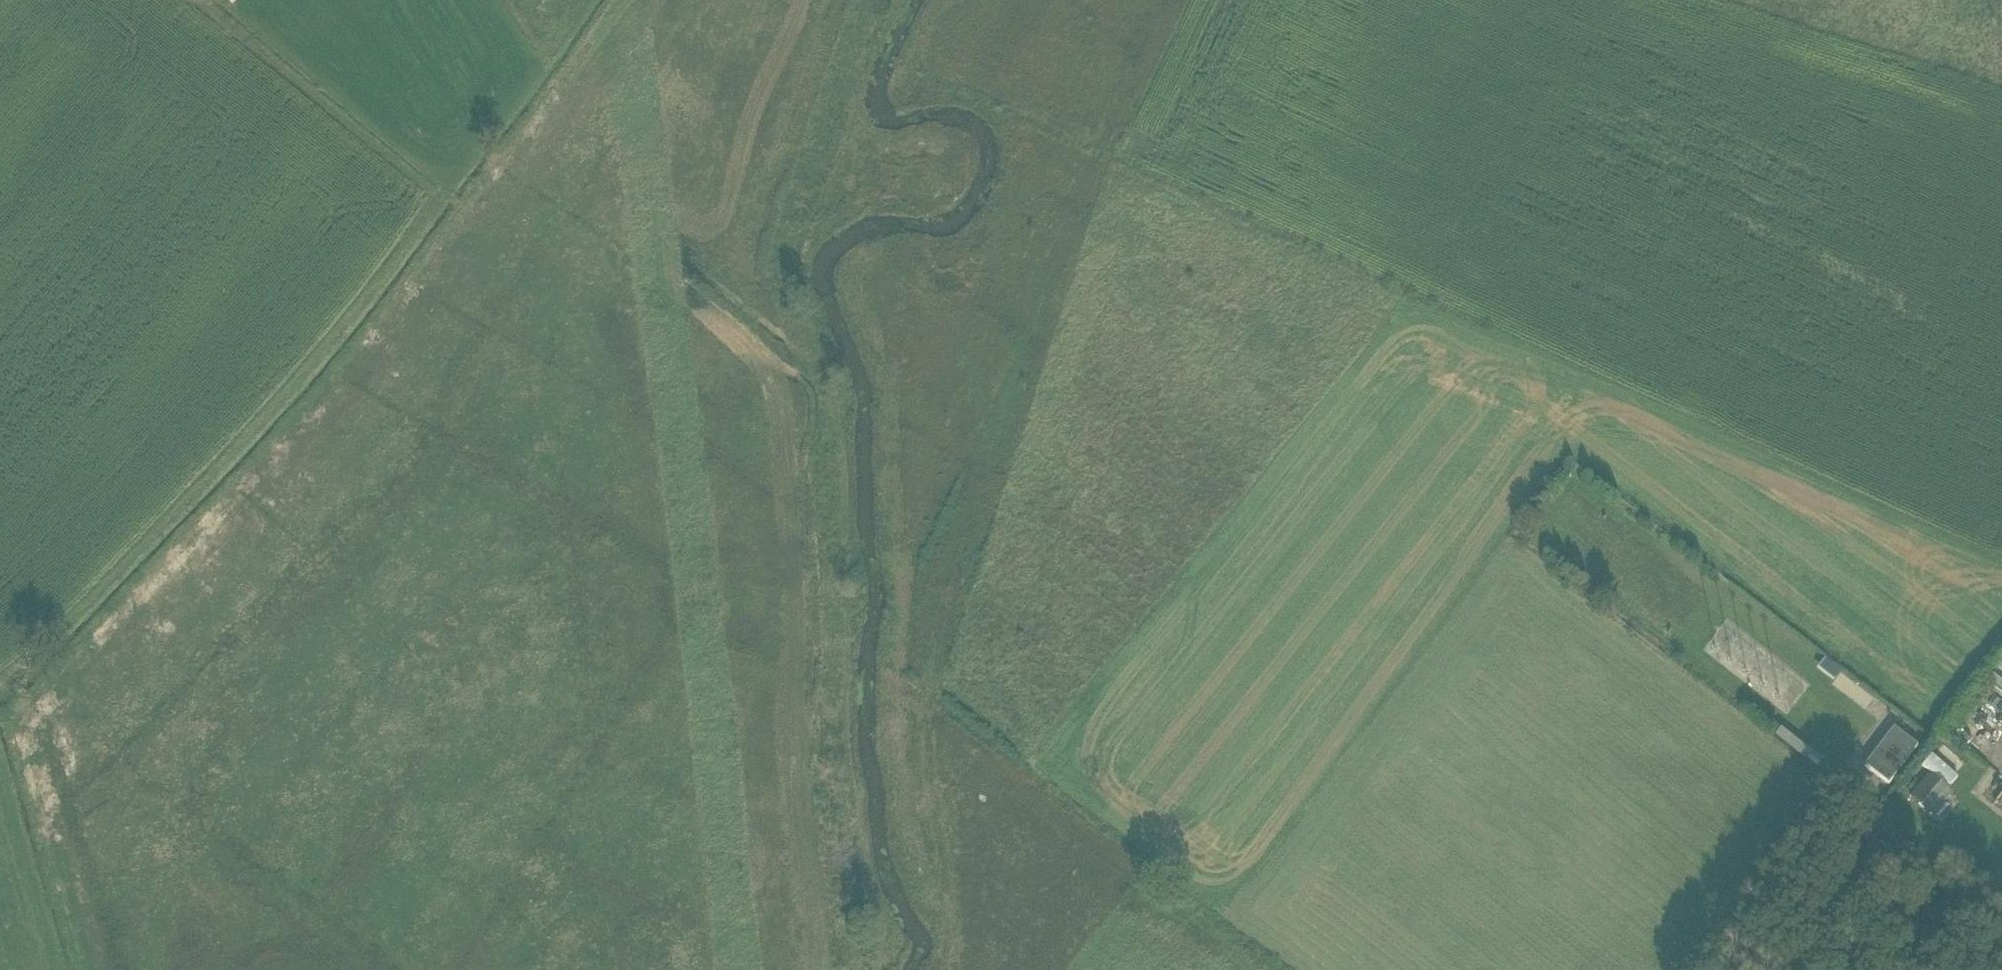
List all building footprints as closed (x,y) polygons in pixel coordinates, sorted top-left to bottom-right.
[(1959,736),(1975,751),(1993,733),(1976,717),(1959,736)] [(1889,784),(1918,746),(1893,728),(1864,766),(1889,784)] [(1927,776),(1910,798),(1934,816),(1951,794),(1927,776)] [(1880,852),(1873,860),(1882,866),(1888,858),(1880,852)]
